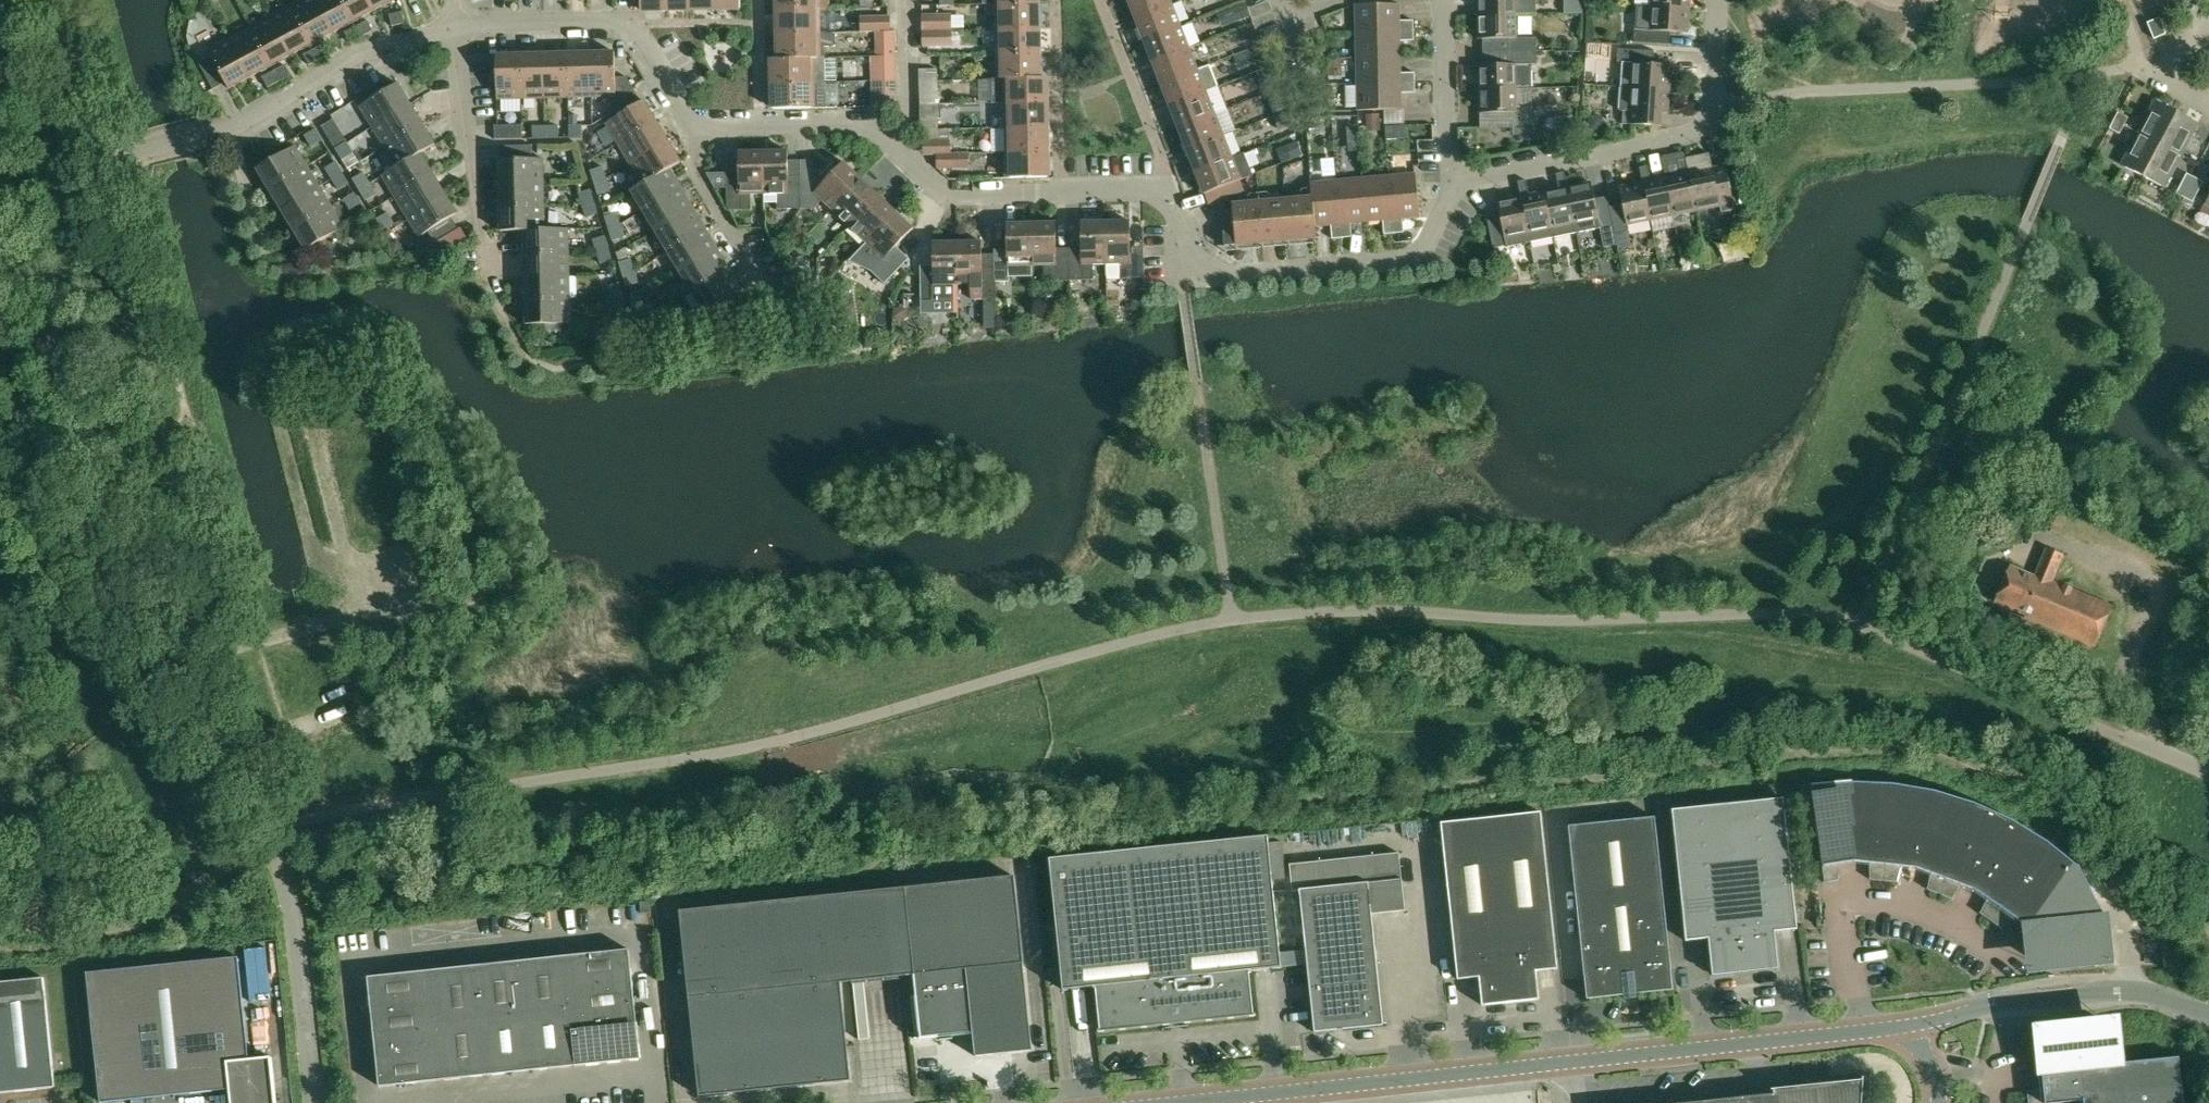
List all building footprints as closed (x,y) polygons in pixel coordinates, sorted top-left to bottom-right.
[(291,5),(312,44),(333,32),(315,0),(301,0),(291,5)] [(333,32),(353,21),(342,0),(315,0),(333,32)] [(353,21),(374,10),(368,0),(342,0),(353,21)] [(374,10),(392,0),(368,0),(374,10)] [(641,9),(666,9),(666,0),(641,0),(641,9)] [(666,9),(691,8),(690,0),(666,0),(666,9)] [(691,8),(715,8),(715,0),(690,0),(691,8)] [(819,8),(830,8),(830,0),(777,0),(778,9),(819,8)] [(1135,18),(1172,4),(1170,0),(1127,0),(1135,18)] [(1477,15),(1515,14),(1536,14),(1536,0),(1477,0),(1477,15)] [(1651,7),(1689,9),(1690,0),(1652,0),(1651,7)] [(996,15),(996,30),(1037,29),(1037,4),(986,5),(986,15),(996,15)] [(1135,18),(1143,40),(1180,26),(1172,4),(1135,18)] [(1234,25),(1248,20),(1247,17),(1250,16),(1246,4),(1229,10),(1234,25)] [(1356,5),(1356,32),(1413,31),(1413,21),(1399,21),(1399,4),(1356,5)] [(291,5),(271,16),(292,55),(312,44),(291,5)] [(1689,9),(1651,7),(1635,6),(1634,43),(1669,45),(1670,31),(1688,33),(1689,9)] [(778,9),(778,34),(820,33),(819,8),(778,9)] [(390,15),(393,26),(404,23),(402,12),(390,15)] [(921,14),(922,31),(952,31),(952,14),(921,14)] [(1536,37),(1516,38),(1515,14),(1477,15),(1478,40),(1508,39),(1509,52),(1537,51),(1536,37)] [(271,16),(250,28),(271,66),(292,55),(271,16)] [(860,32),(876,32),(891,31),(890,16),(860,16),(860,32)] [(368,20),(356,26),(362,37),(373,31),(368,20)] [(345,32),(351,43),(362,37),(356,26),(345,32)] [(1143,40),(1152,62),(1189,48),(1180,26),(1143,40)] [(250,28),(230,39),(250,77),(271,66),(250,28)] [(996,30),(997,54),(1038,54),(1037,29),(996,30)] [(897,56),(896,31),(891,32),(891,31),(876,32),(877,56),(897,56)] [(922,31),(922,47),(952,47),(952,31),(922,31)] [(1356,32),(1356,58),(1400,57),(1399,40),(1413,40),(1413,31),(1356,32)] [(778,34),(779,58),(779,59),(814,58),(821,58),(824,58),(824,47),(833,47),(836,45),(835,34),(832,32),(820,33),(778,34)] [(214,90),(226,83),(229,89),(250,77),(230,39),(208,51),(212,59),(201,66),(214,90)] [(326,43),(315,49),(321,59),(332,53),(326,43)] [(1251,61),(1265,55),(1261,45),(1247,51),(1251,61)] [(1152,62),(1160,84),(1197,70),(1189,48),(1152,62)] [(304,55),(310,65),(321,59),(315,49),(304,55)] [(1617,63),(1632,64),(1631,87),(1669,90),(1670,65),(1653,64),(1654,51),(1617,49),(1617,63)] [(1517,88),(1517,65),(1537,64),(1537,51),(1509,52),(1509,64),(1479,65),(1479,89),(1531,88),(1517,88)] [(591,97),(616,96),(632,86),(627,77),(615,77),(615,52),(590,53),(591,97)] [(567,53),(544,54),(545,98),(568,97),(567,53)] [(590,53),(567,53),(568,97),(591,97),(590,53)] [(544,54),(521,55),(522,98),(545,98),(544,54)] [(997,79),(1003,79),(1039,79),(1039,78),(1038,54),(997,54),(997,79)] [(496,55),(497,99),(522,98),(521,55),(496,55)] [(897,81),(897,56),(877,56),(877,81),(897,81)] [(1356,58),(1357,83),(1414,82),(1414,73),(1400,73),(1400,57),(1356,58)] [(772,59),(773,84),(825,82),(824,58),(821,58),(814,58),(779,59),(779,58),(772,59)] [(285,65),(274,71),(279,81),(291,75),(285,65)] [(1169,106),(1206,92),(1218,87),(1209,65),(1197,70),(1160,84),(1169,106)] [(1270,67),(1256,72),(1261,87),(1276,82),(1270,67)] [(937,69),(919,69),(919,81),(938,80),(937,69)] [(262,77),(268,87),(279,81),(274,71),(262,77)] [(1004,79),(1004,104),(1045,103),(1045,78),(1039,78),(1039,79),(1003,79),(1004,79)] [(919,81),(920,106),(939,105),(938,80),(919,81)] [(898,107),(897,81),(877,81),(878,107),(898,107)] [(773,109),(815,108),(815,94),(825,93),(825,82),(773,84),(773,109)] [(1357,83),(1357,110),(1401,110),(1401,93),(1414,92),(1414,82),(1357,83)] [(397,83),(360,107),(373,128),(410,104),(397,83)] [(642,102),(632,86),(616,96),(616,118),(606,123),(619,144),(657,121),(644,101),(642,102)] [(1661,126),(1662,113),(1668,113),(1669,90),(1631,87),(1620,86),(1618,110),(1623,110),(1622,125),(1661,126)] [(1538,112),(1532,112),(1531,88),(1479,89),(1479,113),(1510,113),(1510,126),(1513,126),(1533,125),(1538,125),(1538,112)] [(1169,106),(1178,128),(1214,114),(1206,92),(1169,106)] [(1286,110),(1281,97),(1268,102),(1273,115),(1286,110)] [(2155,101),(2138,133),(2159,144),(2176,112),(2155,101)] [(1004,104),(1005,128),(1046,128),(1045,103),(1004,104)] [(423,124),(410,104),(373,128),(385,147),(423,124)] [(920,119),(920,130),(939,130),(938,129),(938,118),(939,105),(920,106),(920,119)] [(1286,112),(1273,118),(1278,132),(1291,125),(1286,112)] [(2118,112),(2113,121),(2123,126),(2128,118),(2118,112)] [(2181,156),(2189,140),(2198,124),(2176,112),(2159,144),(2181,156)] [(569,115),(568,123),(577,123),(576,114),(569,115)] [(1178,128),(1186,150),(1223,135),(1214,114),(1178,128)] [(1379,117),(1365,118),(1366,136),(1380,135),(1379,117)] [(322,126),(336,150),(347,143),(334,119),(322,126)] [(619,144),(631,164),(669,142),(657,121),(619,144)] [(2113,121),(2110,129),(2119,134),(2123,126),(2113,121)] [(382,176),(383,176),(435,144),(423,124),(385,147),(397,166),(382,176)] [(522,125),(499,126),(495,126),(495,139),(523,139),(522,125)] [(569,138),(582,138),(582,125),(570,125),(569,138)] [(1346,126),(1348,139),(1360,139),(1358,125),(1346,126)] [(1533,125),(1513,126),(1513,136),(1534,135),(1533,125)] [(533,126),(533,139),(546,139),(546,126),(533,126)] [(559,126),(546,126),(546,139),(559,138),(559,126)] [(920,130),(920,141),(923,141),(923,156),(936,155),(936,154),(951,154),(951,140),(942,140),(941,128),(938,129),(939,130),(920,130)] [(1005,128),(1005,153),(1047,152),(1046,128),(1005,128)] [(311,147),(322,140),(316,129),(305,136),(311,147)] [(2138,133),(2130,148),(2121,165),(2143,176),(2159,144),(2138,133)] [(1186,150),(1195,172),(1231,157),(1223,135),(1186,150)] [(631,190),(631,191),(681,162),(669,142),(631,164),(642,184),(631,190)] [(336,150),(342,160),(353,153),(347,143),(336,150)] [(383,176),(395,196),(432,173),(420,153),(435,144),(383,176)] [(1284,150),(1291,164),(1302,159),(1296,144),(1284,150)] [(2164,188),(2181,156),(2159,144),(2143,176),(2164,188)] [(295,146),(257,169),(270,190),(308,167),(295,146)] [(505,146),(506,160),(499,160),(500,184),(544,183),(543,159),(533,159),(533,146),(505,146)] [(778,209),(800,209),(801,209),(801,174),(788,174),(787,150),(763,151),(764,194),(777,194),(778,209)] [(751,209),(751,195),(764,194),(763,151),(739,151),(740,195),(740,210),(751,209)] [(1047,177),(1047,152),(1005,153),(1006,178),(1047,177)] [(1204,194),(1209,205),(1244,191),(1240,180),(1252,175),(1244,152),(1231,157),(1195,172),(1204,194)] [(936,169),(937,169),(969,168),(969,153),(951,154),(936,154),(936,155),(936,169)] [(1725,166),(1712,169),(1709,154),(1685,158),(1696,211),(1733,203),(1725,166)] [(1673,215),(1696,211),(1685,158),(1678,160),(1681,175),(1665,178),(1673,215)] [(325,168),(332,179),(343,173),(337,162),(325,168)] [(681,162),(631,191),(644,211),(682,189),(670,169),(681,162)] [(814,174),(802,174),(801,174),(801,209),(815,208),(821,201),(832,210),(861,179),(844,162),(823,184),(814,174)] [(590,170),(594,183),(607,179),(603,166),(590,170)] [(1640,168),(1643,182),(1642,183),(1650,220),(1673,215),(1665,178),(1650,181),(1647,166),(1640,168)] [(270,190),(282,209),(319,187),(308,167),(270,190)] [(353,178),(359,189),(370,183),(364,172),(353,178)] [(338,191),(350,184),(343,173),(332,179),(338,191)] [(395,196),(407,216),(445,192),(432,173),(395,196)] [(715,188),(726,187),(726,178),(727,178),(727,173),(707,173),(715,188)] [(1557,174),(1560,189),(1544,192),(1551,230),(1553,238),(1576,233),(1575,225),(1567,187),(1564,173),(1557,174)] [(1419,217),(1415,174),(1389,176),(1394,233),(1404,232),(1402,219),(1419,217)] [(2186,174),(2181,184),(2189,188),(2194,178),(2186,174)] [(1389,176),(1362,179),(1366,222),(1383,220),(1384,234),(1394,233),(1389,176)] [(2203,183),(2194,178),(2189,188),(2197,192),(2203,183)] [(598,195),(599,195),(611,192),(607,179),(594,183),(598,195)] [(832,210),(849,227),(879,195),(861,179),(832,210)] [(1362,179),(1336,181),(1342,238),(1352,237),(1350,223),(1366,222),(1362,179)] [(1310,183),(1310,189),(1311,189),(1315,226),(1316,226),(1331,225),(1332,239),(1342,238),(1336,181),(1310,183)] [(1518,182),(1521,197),(1520,197),(1528,234),(1530,242),(1553,238),(1551,230),(1544,192),(1528,195),(1525,181),(1518,182)] [(1607,197),(1594,199),(1591,182),(1567,187),(1575,225),(1576,233),(1600,228),(1601,237),(1615,235),(1612,224),(1613,224),(1609,207),(1607,197)] [(359,189),(366,201),(377,194),(370,183),(359,189)] [(500,184),(500,208),(545,206),(544,183),(500,184)] [(1628,232),(1626,225),(1650,220),(1642,183),(1619,187),(1622,204),(1609,207),(1613,224),(1612,224),(1615,235),(1628,232)] [(2176,194),(2183,197),(2184,198),(2189,188),(2181,184),(2176,194)] [(282,209),(293,229),(331,206),(319,187),(282,209)] [(2192,202),(2197,192),(2189,188),(2184,198),(2192,202)] [(578,193),(582,205),(595,202),(591,189),(578,193)] [(694,209),(682,189),(644,211),(656,232),(694,209)] [(1300,198),(1286,200),(1290,240),(1317,238),(1316,226),(1315,226),(1311,189),(1310,189),(1303,189),(1300,192),(1300,198)] [(350,210),(362,204),(355,192),(343,199),(350,210)] [(459,229),(452,217),(458,213),(445,192),(407,216),(420,237),(428,231),(436,243),(459,229)] [(1263,242),(1290,240),(1286,200),(1272,201),(1271,196),(1267,192),(1259,193),(1263,242)] [(1224,246),(1236,245),(1263,242),(1259,193),(1250,194),(1247,198),(1247,203),(1232,205),(1232,209),(1221,209),(1222,233),(1224,246)] [(849,227),(866,243),(896,211),(879,195),(849,227)] [(1487,221),(1493,248),(1506,246),(1506,247),(1530,242),(1528,234),(1520,197),(1497,202),(1500,218),(1487,221)] [(586,218),(597,215),(598,215),(595,202),(582,205),(586,218)] [(344,227),(331,206),(293,229),(306,250),(344,227)] [(500,208),(501,231),(568,229),(568,228),(545,229),(545,206),(500,208)] [(705,228),(694,209),(656,232),(668,251),(705,228)] [(900,261),(891,251),(913,228),(896,211),(866,243),(875,252),(865,263),(882,280),(900,261)] [(377,219),(377,220),(382,228),(394,221),(388,212),(377,219)] [(604,216),(608,229),(621,225),(617,212),(604,216)] [(1082,254),(1069,254),(1069,280),(1093,280),(1093,265),(1106,265),(1105,221),(1081,222),(1082,254)] [(1143,253),(1130,253),(1130,221),(1105,221),(1106,265),(1106,276),(1120,275),(1120,279),(1144,279),(1143,253)] [(1069,254),(1056,255),(1055,222),(1031,223),(1032,266),(1045,266),(1045,281),(1069,280),(1069,254)] [(1007,256),(994,256),(994,273),(995,273),(995,282),(1019,281),(1018,266),(1032,266),(1031,223),(1007,224),(1007,256)] [(612,241),(613,241),(625,237),(621,225),(608,229),(612,241)] [(718,248),(705,228),(668,251),(680,271),(718,248)] [(524,231),(525,253),(568,252),(568,229),(501,231),(524,231)] [(593,239),(596,252),(609,248),(605,236),(593,239)] [(981,241),(957,242),(958,285),(971,285),(971,300),(985,299),(985,310),(996,310),(995,282),(995,273),(994,273),(982,273),(981,241)] [(933,242),(933,274),(920,275),(920,301),(944,301),(947,304),(958,303),(958,285),(957,242),(933,242)] [(600,264),(612,261),(613,260),(609,248),(596,252),(600,264)] [(680,271),(692,291),(730,269),(718,248),(680,271)] [(525,253),(525,277),(569,275),(568,252),(525,253)] [(619,262),(623,275),(635,271),(632,258),(619,262)] [(743,304),(736,293),(742,289),(730,269),(692,291),(704,312),(713,307),(721,319),(743,304)] [(626,287),(627,287),(639,283),(635,271),(623,275),(626,287)] [(525,277),(526,300),(570,299),(569,275),(525,277)] [(785,290),(818,290),(818,276),(785,277),(785,290)] [(607,287),(611,299),(624,295),(620,283),(607,287)] [(1132,290),(1133,303),(1144,303),(1143,290),(1132,290)] [(634,311),(635,311),(646,307),(642,294),(629,298),(634,311)] [(615,311),(626,308),(627,307),(624,295),(611,299),(615,311)] [(570,323),(570,299),(526,300),(527,324),(570,323)] [(2052,581),(2063,556),(2063,555),(2047,548),(2035,577),(2009,566),(1994,602),(2025,615),(2024,618),(2095,647),(2112,606),(2052,581)] [(1824,882),(1839,880),(1839,879),(1839,864),(1854,862),(1852,784),(1810,786),(1824,882)] [(1869,878),(1869,880),(1883,881),(1893,785),(1852,784),(1854,862),(1869,863),(1870,878),(1869,878)] [(1897,881),(1901,866),(1916,868),(1934,791),(1893,785),(1883,881),(1897,882),(1897,881)] [(1927,888),(1927,889),(1940,894),(1974,803),(1934,791),(1916,868),(1930,873),(1927,888)] [(1778,969),(1775,932),(1797,930),(1784,798),(1728,804),(1745,973),(1778,969)] [(1953,898),(1960,885),(1975,890),(2011,820),(1974,803),(1940,894),(1953,899),(1953,898)] [(1728,804),(1671,810),(1685,942),(1708,939),(1712,976),(1745,973),(1728,804)] [(1541,812),(1441,823),(1457,980),(1479,978),(1482,1006),(1539,1000),(1536,972),(1557,969),(1541,812)] [(1655,817),(1568,827),(1586,999),(1623,996),(1624,1000),(1637,998),(1636,994),(1673,990),(1655,817)] [(1980,912),(1979,913),(1991,921),(2047,842),(2011,820),(1975,890),(1987,899),(1980,912)] [(1093,987),(1096,987),(1100,1030),(1098,1030),(1098,1033),(1256,1016),(1256,1014),(1253,1014),(1249,973),(1251,973),(1251,971),(1281,968),(1268,837),(1049,859),(1063,988),(1093,985),(1093,987)] [(1991,921),(2002,929),(2003,928),(2013,917),(2025,925),(2025,926),(2079,868),(2047,842),(1991,921)] [(2046,971),(2094,966),(2093,951),(2108,949),(2105,917),(2104,917),(2079,868),(2025,926),(2029,958),(2044,956),(2046,971)] [(840,983),(893,978),(914,975),(921,1038),(937,1036),(938,1042),(956,1040),(955,1035),(974,1033),(976,1058),(1033,1052),(1014,876),(680,911),(699,1097),(851,1081),(840,983)] [(1369,883),(1299,890),(1314,1033),(1383,1026),(1369,883)] [(1376,902),(1406,903),(1407,885),(1377,884),(1376,902)] [(641,914),(651,912),(650,902),(640,903),(641,914)] [(629,949),(563,956),(567,993),(633,986),(629,949)] [(520,961),(526,1016),(569,1011),(567,993),(563,956),(520,961)] [(230,1089),(231,1102),(275,1102),(276,1102),(271,1057),(249,1059),(238,957),(87,973),(101,1102),(230,1089)] [(477,965),(483,1020),(526,1016),(520,961),(477,965)] [(437,1007),(439,1025),(483,1020),(477,965),(433,970),(437,1007)] [(371,1014),(437,1007),(433,970),(367,977),(371,1014)] [(55,1087),(43,978),(0,982),(0,1093),(55,1087)] [(637,1022),(633,986),(567,993),(569,1011),(571,1029),(637,1022)] [(441,1043),(439,1025),(437,1007),(371,1014),(375,1050),(441,1043)] [(575,1066),(571,1029),(569,1011),(526,1016),(532,1071),(575,1066)] [(526,1016),(483,1020),(488,1075),(532,1071),(526,1016)] [(2100,1018),(2051,1024),(2053,1038),(2037,1040),(2041,1072),(2120,1064),(2120,1063),(2117,1032),(2101,1033),(2100,1018)] [(488,1075),(483,1020),(439,1025),(441,1043),(445,1080),(488,1075)] [(641,1059),(637,1022),(571,1029),(575,1066),(641,1059)] [(445,1080),(441,1043),(375,1050),(379,1087),(445,1080)] [(2028,1102),(2059,1102),(2082,1100),(2182,1089),(2179,1057),(2120,1063),(2120,1064),(2041,1072),(2041,1073),(2043,1087),(2028,1091),(2027,1091),(2028,1102)] [(1693,1102),(1862,1102),(1863,1078),(1862,1078),(1862,1080),(1825,1084),(1825,1081),(1808,1083),(1809,1086),(1771,1090),(1771,1091),(1773,1091),(1774,1095),(1693,1102)] [(2182,1089),(2082,1100),(2083,1100),(2083,1102),(2183,1102),(2182,1089)]
